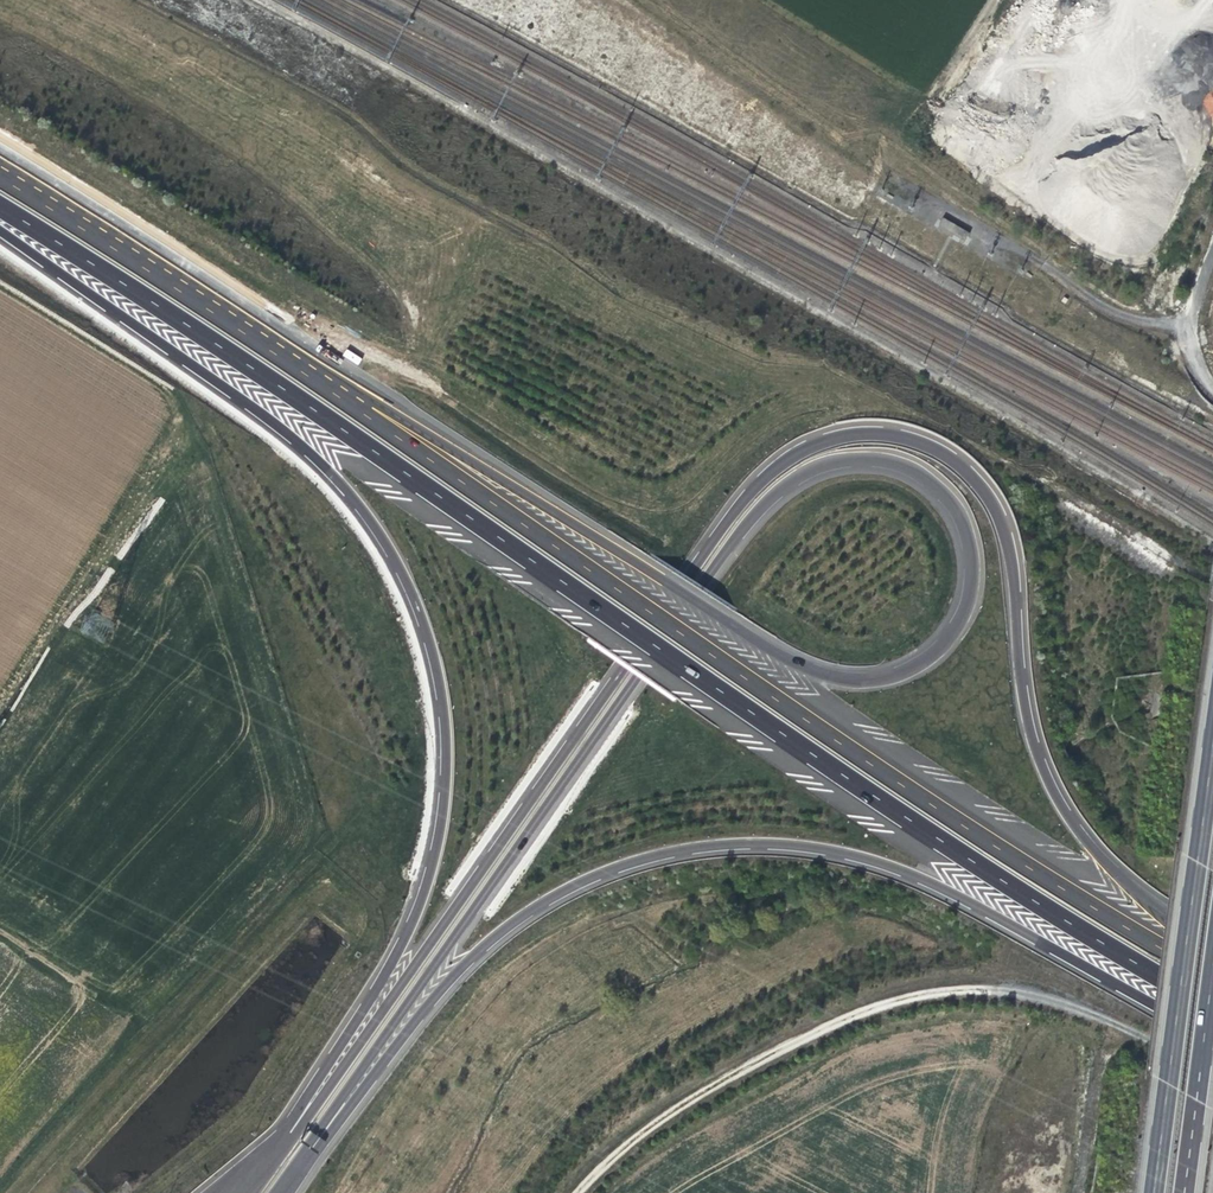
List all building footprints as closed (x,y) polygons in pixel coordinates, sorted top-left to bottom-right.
[(1206,93),(1201,110),(1212,114),(1212,95),(1206,93)] [(937,229),(963,243),(969,232),(943,218),(937,229)] [(358,365),(363,357),(347,349),(343,356),(358,365)]
